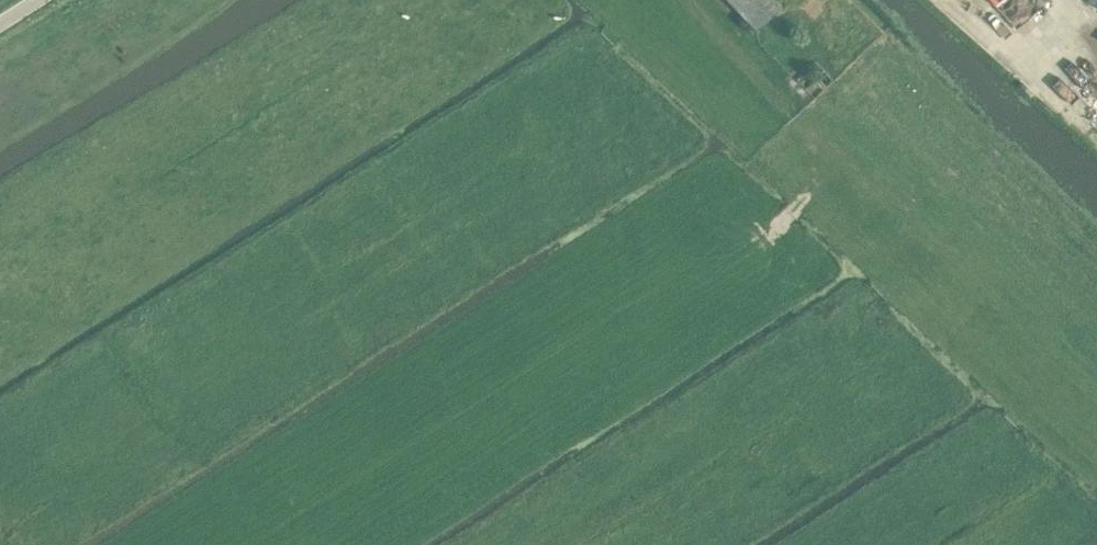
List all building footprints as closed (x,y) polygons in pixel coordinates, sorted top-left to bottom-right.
[(781,7),(775,0),(729,0),(757,29),(781,7)] [(834,79),(815,60),(808,67),(826,86),(834,79)]
